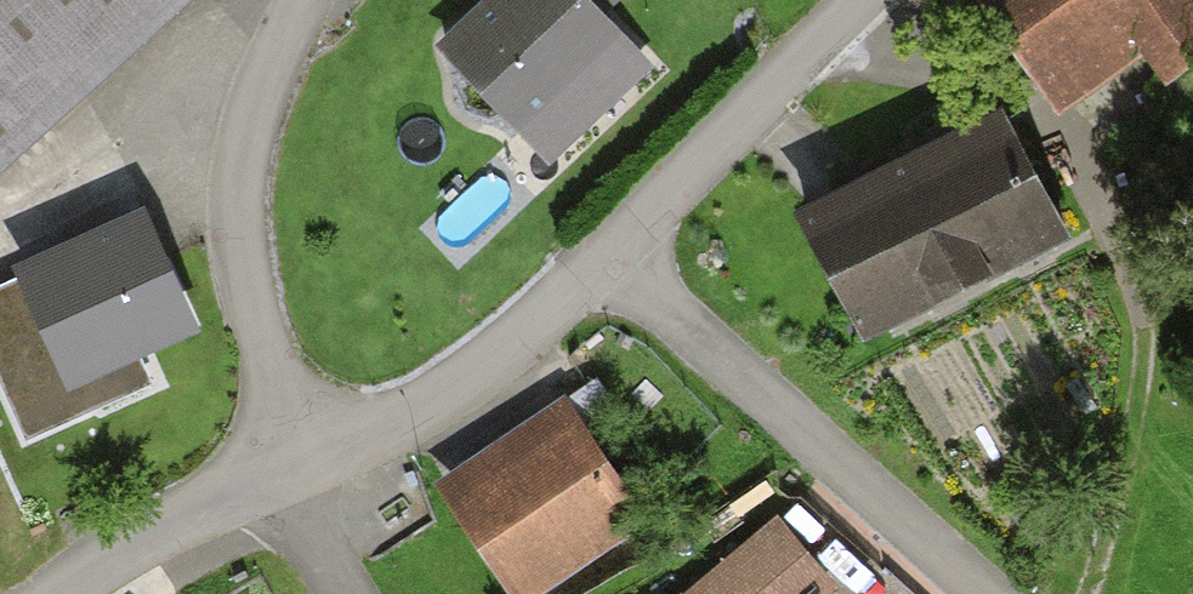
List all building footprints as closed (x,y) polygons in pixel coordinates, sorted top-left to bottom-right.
[(50,124),(34,106),(150,0),(0,0),(0,170),(50,124)] [(445,45),(523,125),(571,79),(598,107),(644,63),(594,11),(606,0),(492,0),(445,45)] [(1090,105),(1179,36),(1192,54),(1192,0),(1009,0),(1090,105)] [(1059,231),(1003,121),(816,215),(872,325),(1059,231)] [(23,270),(54,340),(0,364),(0,380),(25,436),(91,406),(74,370),(186,320),(141,218),(23,270)] [(571,424),(458,500),(511,579),(625,503),(571,424)] [(774,526),(692,593),(816,593),(825,586),(774,526)]
